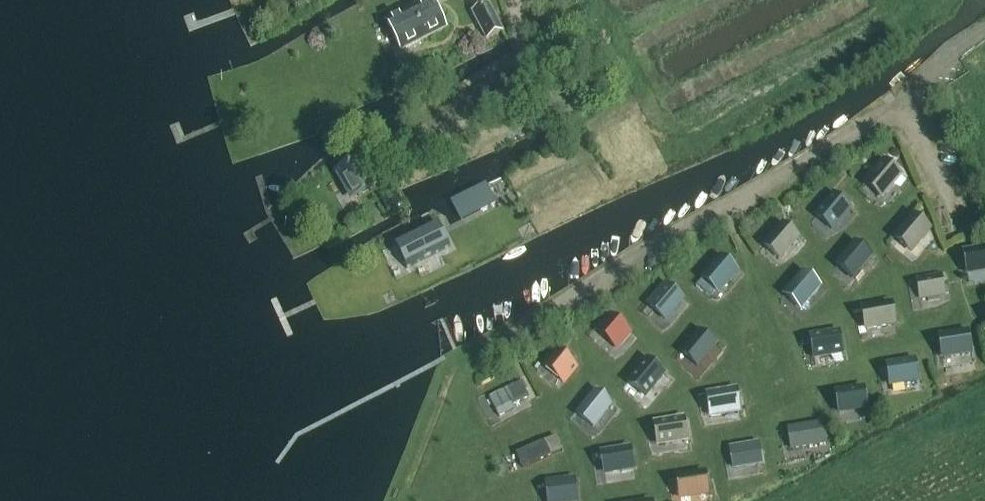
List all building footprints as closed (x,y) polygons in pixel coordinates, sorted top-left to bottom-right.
[(387,21),(402,49),(446,26),(433,0),(428,0),(387,21)] [(471,12),(486,41),(504,31),(489,2),(471,12)] [(360,158),(334,173),(335,176),(345,192),(353,188),(359,197),(377,187),(360,158)] [(881,198),(900,176),(885,163),(866,185),(881,198)] [(496,204),(486,184),(471,192),(481,212),(496,204)] [(833,190),(815,212),(830,224),(848,203),(833,190)] [(916,215),(895,239),(914,255),(935,230),(916,215)] [(438,224),(395,246),(406,270),(450,248),(438,224)] [(783,226),(765,247),(780,260),(798,239),(783,226)] [(855,244),(837,265),(853,278),(871,257),(855,244)] [(962,254),(966,277),(984,273),(984,250),(962,254)] [(722,258),(703,279),(719,292),(737,271),(722,258)] [(819,286),(804,273),(785,294),(801,308),(819,286)] [(945,275),(918,280),(921,301),(948,296),(945,275)] [(667,283),(649,303),(665,317),(683,297),(667,283)] [(891,304),(863,309),(866,329),(894,324),(891,304)] [(631,332),(607,312),(594,328),(617,347),(631,332)] [(938,334),(942,361),(973,356),(968,329),(938,334)] [(700,331),(682,356),(698,369),(718,345),(700,331)] [(814,358),(842,354),(839,334),(811,338),(814,358)] [(581,367),(557,348),(542,368),(567,386),(581,367)] [(915,361),(887,366),(891,387),(919,383),(915,361)] [(629,384),(645,397),(663,375),(647,362),(629,384)] [(489,397),(499,418),(515,410),(513,406),(529,398),(521,382),(489,397)] [(865,388),(837,392),(840,411),(868,407),(865,388)] [(708,396),(711,416),(739,412),(736,391),(708,396)] [(611,405),(595,392),(577,415),(593,428),(611,405)] [(682,420),(654,424),(657,445),(685,440),(682,420)] [(827,443),(823,423),(789,429),(792,449),(827,443)] [(522,469),(562,454),(555,437),(516,453),(522,469)] [(756,444),(733,448),(736,468),(760,464),(756,444)] [(633,470),(629,450),(602,454),(605,475),(633,470)] [(705,474),(677,479),(680,499),(708,494),(705,474)] [(547,483),(549,500),(578,500),(575,480),(547,483)]
